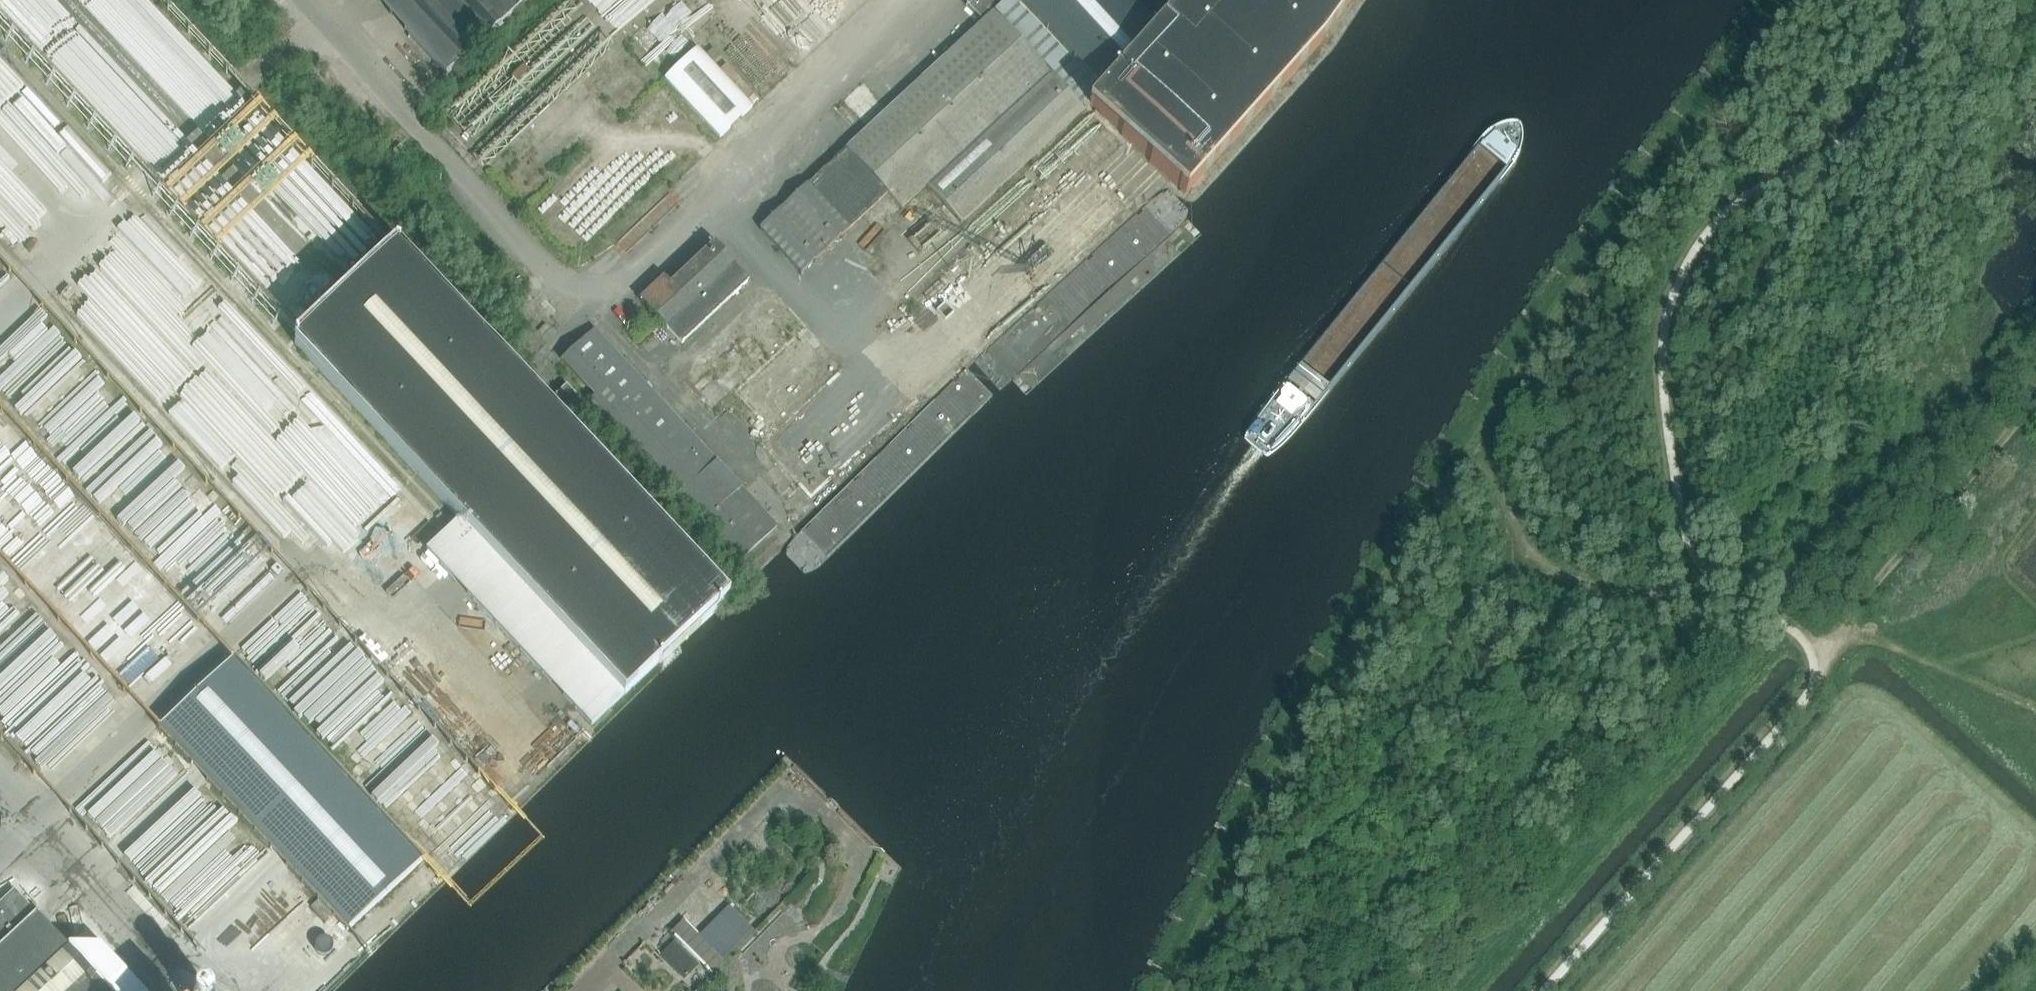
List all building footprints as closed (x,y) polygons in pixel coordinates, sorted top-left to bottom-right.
[(448,74),(528,0),(380,0),(448,74)] [(760,227),(801,272),(867,212),(888,193),(901,208),(926,185),(962,225),(1088,109),(1187,194),(1323,41),(1352,0),(1185,0),(1164,23),(1157,16),(1148,24),(1126,0),(973,0),(968,5),(983,21),(819,173),(760,227)] [(720,137),(752,107),(696,48),(664,79),(720,137)] [(186,173),(212,201),(233,181),(207,153),(186,173)] [(399,245),(294,344),(462,524),(426,558),(591,727),(679,644),(714,611),(729,597),(406,253),(399,245)] [(665,276),(642,298),(683,341),(748,281),(734,266),(732,267),(711,245),(672,283),(665,276)] [(596,330),(562,360),(596,397),(582,409),(730,569),(777,526),(596,330)] [(550,400),(563,414),(578,400),(566,386),(550,400)] [(174,896),(171,868),(166,873),(154,866),(166,846),(151,830),(172,794),(183,793),(180,766),(147,748),(141,690),(17,619),(14,589),(0,596),(0,627),(3,629),(11,645),(19,631),(28,636),(31,661),(3,664),(0,662),(0,716),(174,896)] [(326,922),(334,915),(348,930),(423,859),(234,658),(159,728),(270,846),(318,899),(311,906),(326,922)] [(15,892),(0,906),(0,990),(107,990),(15,892)] [(706,932),(691,917),(677,931),(716,971),(759,928),(735,903),(706,932)]
